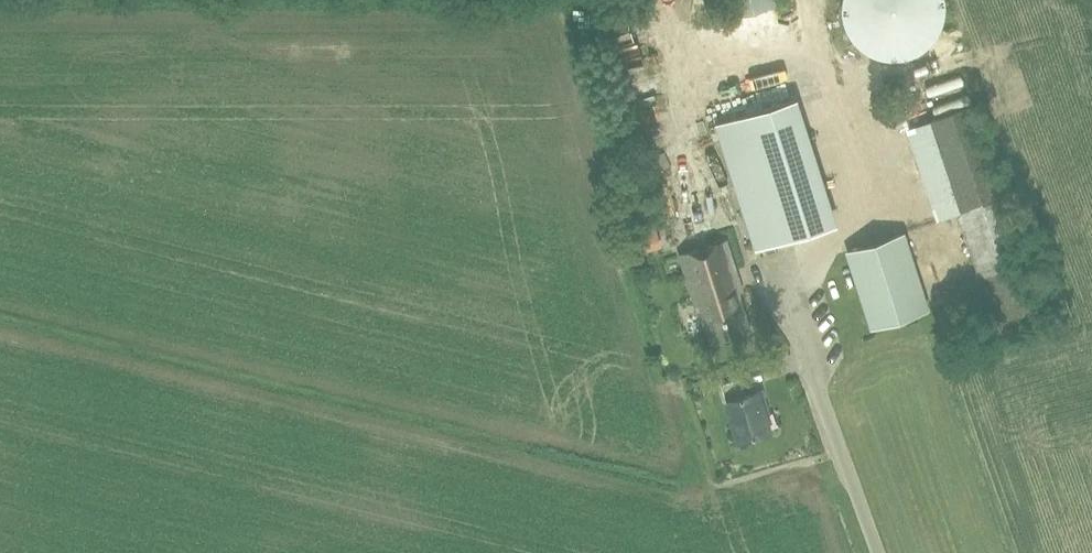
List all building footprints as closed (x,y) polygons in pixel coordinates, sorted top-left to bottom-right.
[(756,248),(836,222),(797,100),(717,125),(756,248)] [(999,335),(1025,326),(1044,320),(974,105),(934,118),(964,209),(958,212),(999,335)] [(958,203),(932,111),(909,118),(935,210),(958,203)] [(873,327),(929,309),(905,233),(848,251),(873,327)] [(751,330),(739,292),(743,291),(728,240),(681,255),(697,306),(701,304),(713,342),(751,330)] [(817,329),(829,336),(838,322),(826,315),(817,329)] [(743,394),(738,379),(722,384),(727,399),(725,400),(738,440),(769,430),(761,405),(765,403),(760,389),(743,394)]
